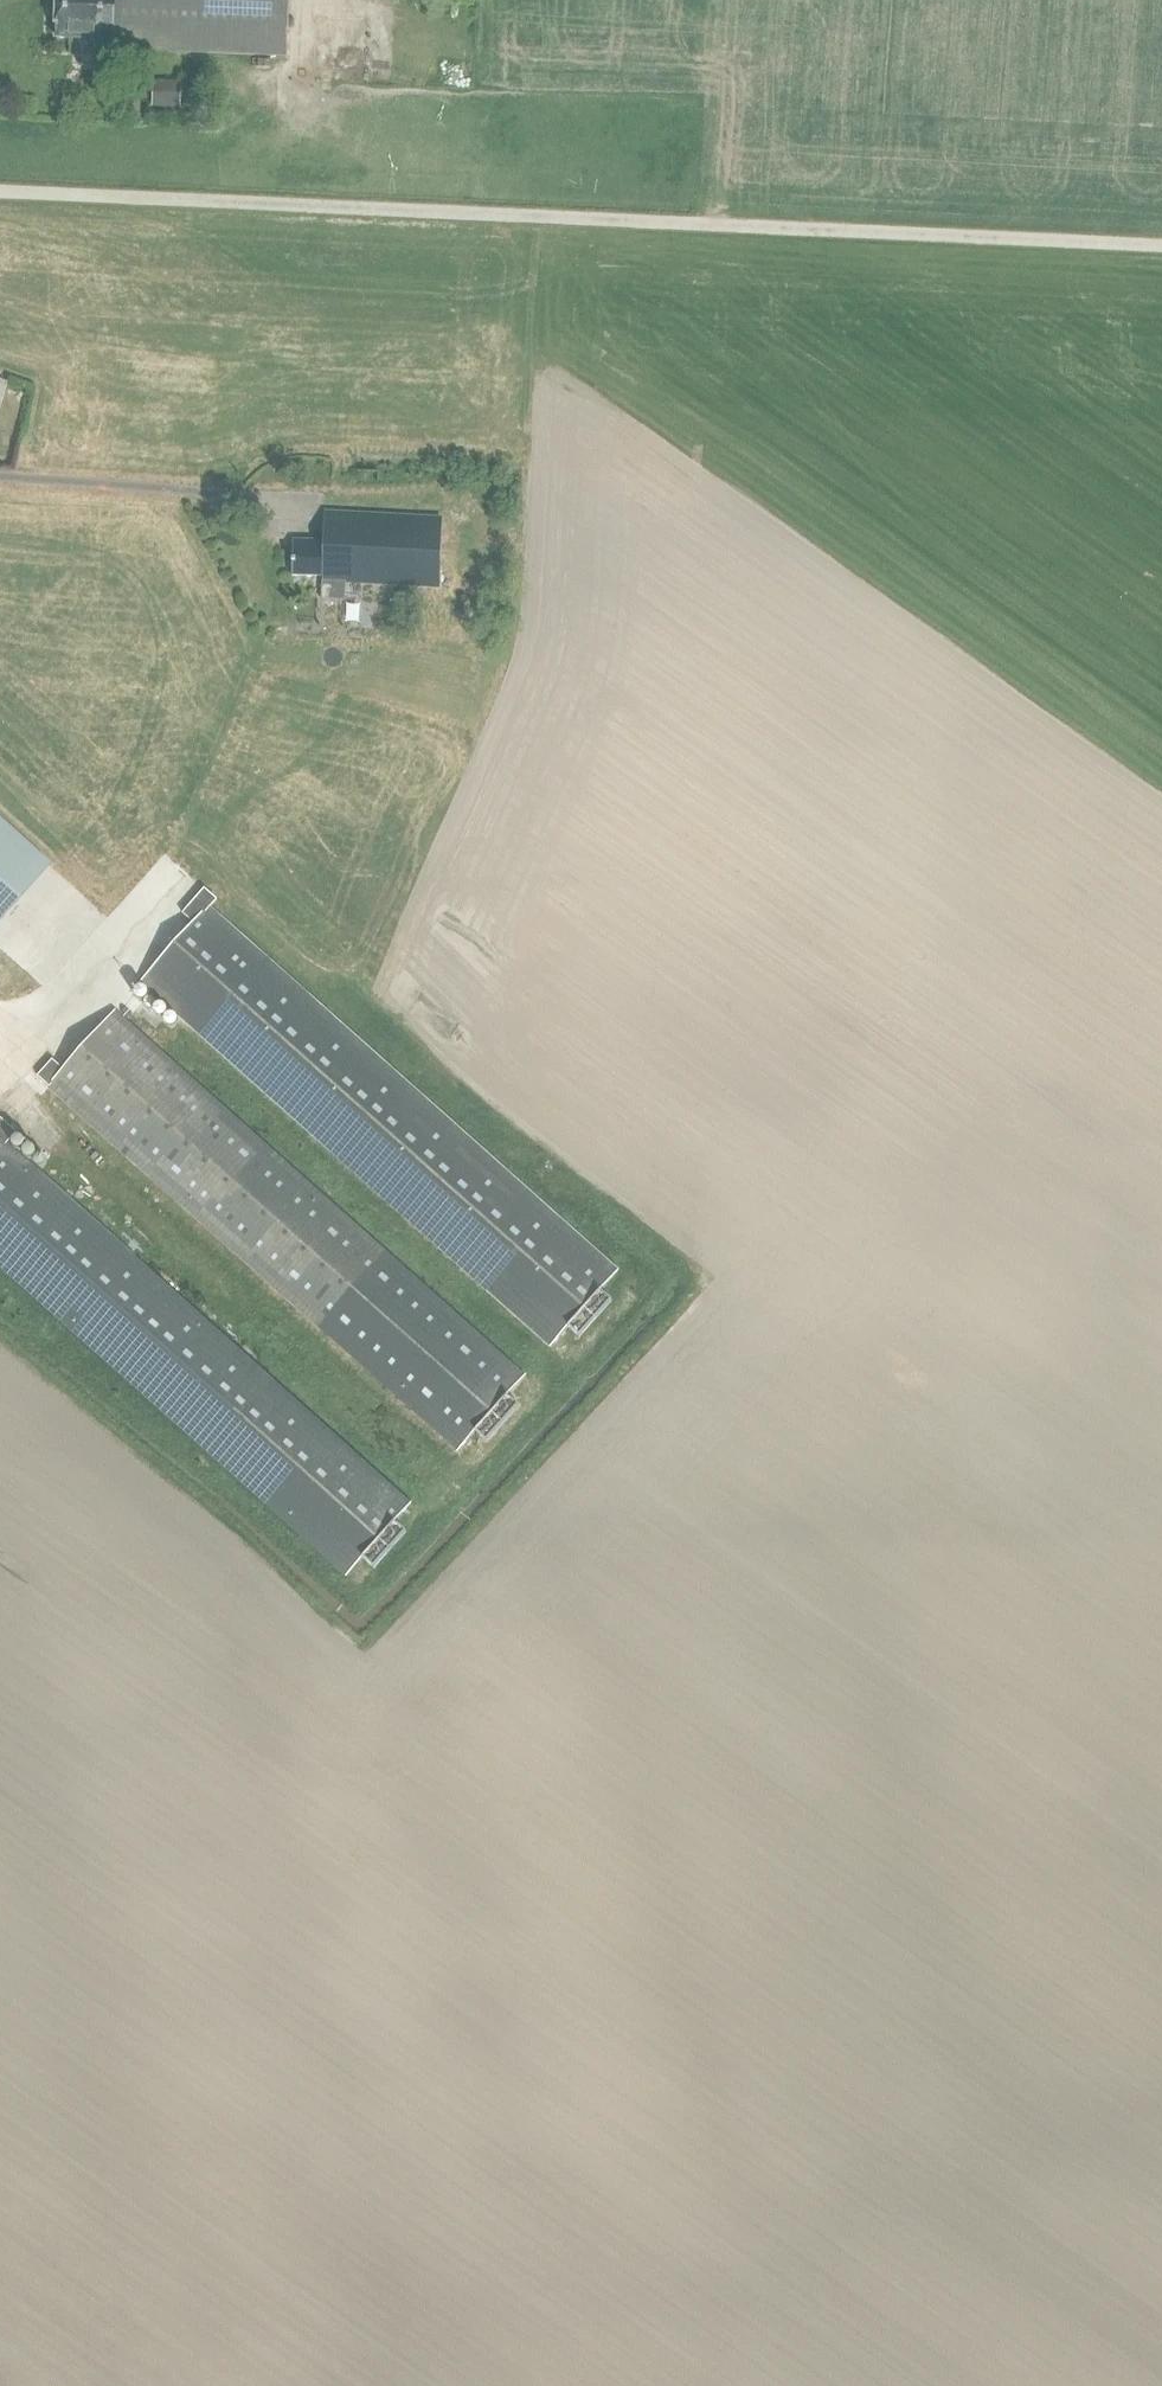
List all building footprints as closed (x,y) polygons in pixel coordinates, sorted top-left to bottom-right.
[(56,38),(95,39),(95,49),(286,56),(288,0),(58,0),(56,38)] [(151,107),(181,108),(182,81),(152,80),(151,107)] [(441,518),(325,512),(324,541),(293,541),(292,576),(322,577),(322,583),(346,584),(438,588),(441,518)] [(345,601),(346,584),(322,583),(321,600),(345,601)] [(49,865),(0,820),(0,920),(49,865)] [(183,913),(193,923),(205,909),(207,907),(209,909),(214,903),(217,899),(204,888),(183,913)] [(616,1271),(209,909),(207,907),(205,909),(193,923),(154,967),(141,982),(550,1346),(616,1271)] [(68,1009),(76,1022),(124,991),(116,978),(68,1009)] [(526,1375),(116,1010),(63,1069),(52,1060),(37,1076),(458,1450),(475,1432),(507,1397),(526,1375)] [(17,1133),(1,1118),(0,1119),(0,1268),(345,1576),(411,1502),(9,1141),(17,1133)] [(579,1338),(611,1301),(599,1291),(567,1327),(579,1338)] [(486,1442),(518,1406),(507,1397),(475,1432),(486,1442)] [(373,1569),(405,1532),(393,1522),(361,1558),(373,1569)]
